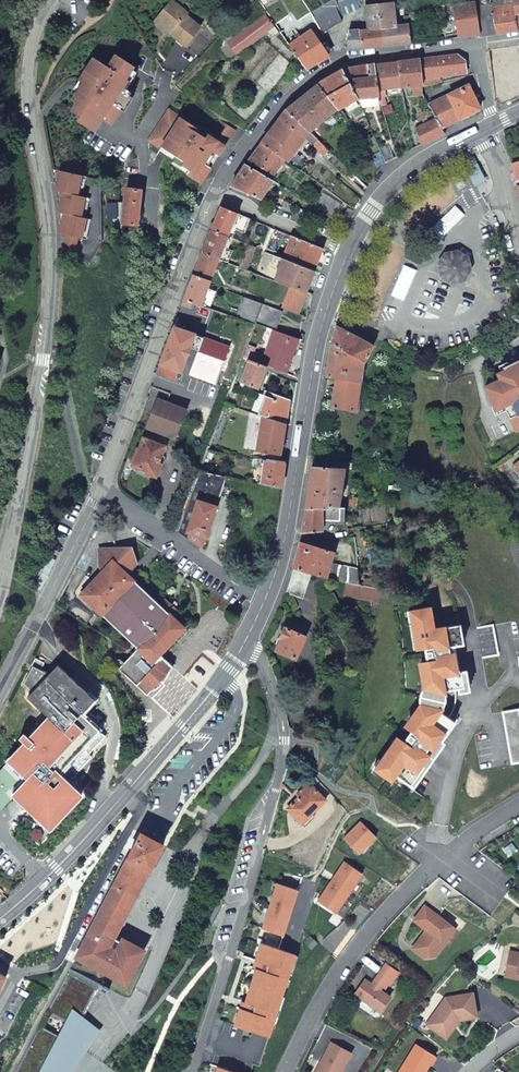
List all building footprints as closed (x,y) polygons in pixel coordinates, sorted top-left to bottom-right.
[(158,17),(173,29),(171,32),(186,44),(201,25),(187,13),(189,11),(175,0),(171,0),(158,17)] [(336,0),(330,0),(311,12),(323,32),(341,21),(336,7),(338,6),(336,0)] [(359,9),(358,5),(361,4),(360,0),(339,0),(343,14),(359,9)] [(492,0),(486,0),(486,5),(476,7),(480,35),(480,36),(496,34),(493,6),(492,0)] [(480,35),(476,7),(475,1),(453,5),(459,38),(480,35)] [(394,3),(378,5),(383,47),(412,43),(409,23),(397,24),(396,19),(394,3)] [(493,6),(496,34),(517,31),(514,4),(493,6)] [(383,47),(378,5),(365,7),(369,29),(360,30),(362,49),(383,47)] [(242,31),(229,41),(225,36),(224,37),(223,48),(230,59),(237,54),(267,31),(273,38),(279,33),(266,14),(242,31)] [(173,29),(158,17),(156,19),(171,32),(173,29)] [(225,36),(229,41),(242,31),(239,27),(225,36)] [(289,45),(306,69),(329,56),(312,30),(289,45)] [(347,49),(362,49),(360,30),(350,31),(345,47),(347,49)] [(122,86),(135,66),(117,54),(109,67),(95,57),(80,80),(84,83),(90,86),(84,95),(79,91),(73,99),(78,102),(72,111),(81,116),(78,120),(90,128),(99,115),(112,123),(121,108),(119,107),(123,99),(126,101),(132,92),(122,86)] [(458,55),(421,59),(424,86),(425,86),(437,83),(441,82),(441,77),(467,74),(466,61),(458,55)] [(230,59),(219,71),(226,77),(237,65),(230,59)] [(399,62),(403,88),(412,87),(414,96),(425,94),(424,86),(421,59),(399,62)] [(376,65),(379,90),(403,88),(399,62),(376,65)] [(376,65),(343,70),(358,98),(361,105),(381,102),(379,90),(376,65)] [(322,82),(319,84),(338,110),(341,108),(358,98),(343,70),(322,82)] [(84,95),(90,86),(84,83),(79,91),(84,95)] [(437,83),(425,86),(427,94),(439,90),(437,83)] [(288,109),(310,133),(338,110),(319,84),(288,109)] [(470,85),(430,104),(437,118),(442,128),(457,121),(480,110),(470,85)] [(187,173),(201,182),(225,146),(211,137),(209,140),(205,137),(195,130),(197,127),(169,109),(150,139),(161,148),(162,146),(177,156),(185,161),(182,165),(190,170),(187,173)] [(288,109),(275,125),(300,147),(310,133),(288,109)] [(417,129),(423,145),(445,134),(442,128),(437,118),(417,129)] [(213,133),(227,143),(236,130),(222,120),(213,133)] [(262,142),(286,159),(290,162),(300,147),(275,125),(262,142)] [(380,150),(379,147),(373,133),(363,138),(373,153),(380,150)] [(329,151),(317,140),(312,145),(324,156),(329,151)] [(262,142),(249,160),(273,177),(286,159),(262,142)] [(380,150),(386,162),(396,157),(390,143),(379,147),(380,150)] [(174,161),(177,156),(162,146),(161,148),(159,151),(174,161)] [(172,163),(187,173),(190,170),(182,165),(185,161),(177,156),(174,161),(172,163)] [(467,167),(475,182),(477,186),(486,181),(484,177),(476,162),(474,158),(465,163),(467,167)] [(231,187),(261,199),(274,180),(247,164),(231,187)] [(64,191),(60,211),(65,212),(82,216),(86,196),(78,194),(82,174),(60,170),(56,190),(64,191)] [(451,176),(459,190),(466,186),(459,172),(451,176)] [(323,185),(314,204),(322,208),(332,191),(323,185)] [(127,188),(122,223),(137,225),(141,190),(127,188)] [(332,191),(322,208),(328,212),(336,216),(340,209),(341,210),(345,204),(343,203),(345,201),(332,191)] [(267,196),(265,201),(279,206),(281,202),(267,196)] [(285,202),(282,208),(289,211),(292,205),(285,202)] [(117,218),(117,204),(108,204),(109,218),(117,218)] [(245,232),(251,218),(222,206),(212,229),(229,236),(233,238),(237,229),(245,232)] [(349,216),(353,210),(349,207),(345,214),(349,216)] [(82,216),(65,212),(61,232),(69,234),(79,236),(82,237),(85,222),(86,217),(82,216)] [(271,227),(264,224),(263,228),(265,229),(264,231),(269,233),(271,227)] [(225,248),(229,236),(212,229),(202,253),(219,259),(228,263),(232,251),(225,248)] [(266,251),(276,255),(285,233),(275,229),(266,251)] [(69,234),(68,243),(77,249),(79,236),(69,234)] [(294,237),(285,259),(315,271),(324,249),(294,237)] [(256,247),(248,244),(239,267),(246,269),(248,265),(249,265),(256,247)] [(193,274),(211,281),(219,259),(202,253),(193,274)] [(285,259),(276,281),(291,287),(307,293),(315,271),(285,259)] [(209,288),(211,281),(193,274),(184,300),(202,306),(209,288)] [(307,293),(291,287),(283,308),(299,314),(307,293)] [(209,288),(202,306),(210,309),(216,291),(209,288)] [(237,318),(239,319),(239,318),(247,321),(254,301),(244,297),(237,318)] [(282,311),(254,301),(247,321),(274,330),(275,331),(282,311)] [(161,365),(157,375),(175,381),(179,372),(182,373),(187,361),(195,338),(197,334),(174,326),(160,364),(161,365)] [(365,364),(374,346),(337,326),(331,344),(364,363),(365,364)] [(289,366),(298,339),(275,331),(274,330),(263,365),(268,367),(285,374),(288,365),(289,366)] [(195,338),(187,361),(195,364),(203,341),(195,338)] [(203,341),(195,364),(191,375),(217,384),(230,348),(204,338),(203,341)] [(364,363),(331,344),(326,377),(336,379),(360,383),(364,363)] [(268,367),(263,365),(249,359),(240,382),(259,389),(268,367)] [(506,367),(509,374),(502,377),(503,379),(487,387),(497,409),(506,405),(518,431),(518,430),(518,362),(506,367)] [(356,410),(360,383),(336,379),(332,407),(356,410)] [(282,422),(287,424),(290,401),(268,392),(267,396),(260,413),(260,415),(264,416),(282,422)] [(260,413),(267,396),(260,394),(254,410),(260,413)] [(159,400),(148,427),(176,437),(186,410),(159,400)] [(264,416),(258,449),(274,452),(281,454),(284,438),(280,438),(279,436),(282,422),(264,416)] [(155,474),(165,447),(145,439),(134,466),(155,474)] [(208,449),(200,471),(207,472),(215,452),(208,449)] [(282,488),(285,462),(279,461),(273,461),(268,460),(265,485),(282,488)] [(305,508),(340,507),(345,468),(312,466),(305,508)] [(177,531),(188,538),(190,533),(206,538),(227,477),(207,472),(200,471),(177,531)] [(339,521),(340,507),(305,508),(302,532),(323,530),(323,520),(339,521)] [(190,533),(188,538),(202,548),(206,538),(190,533)] [(325,576),(346,581),(359,584),(357,568),(331,563),(334,551),(300,541),(292,567),(309,572),(325,576)] [(96,609),(126,574),(137,562),(128,555),(124,551),(120,550),(118,549),(114,548),(99,548),(99,567),(103,570),(81,595),(96,609)] [(306,580),(309,572),(292,567),(289,579),(285,591),(302,597),(308,581),(306,580)] [(185,628),(174,618),(180,611),(176,607),(177,606),(171,601),(170,602),(166,598),(160,605),(126,574),(96,609),(138,648),(119,668),(147,695),(151,690),(153,690),(156,688),(157,687),(161,684),(162,683),(165,679),(167,676),(168,673),(169,671),(173,666),(160,655),(185,628)] [(343,595),(379,604),(382,589),(359,584),(346,581),(343,595)] [(396,739),(381,761),(379,759),(373,767),(378,771),(388,778),(390,775),(410,785),(424,767),(426,769),(444,743),(441,742),(455,722),(440,712),(440,709),(439,705),(440,701),(441,698),(444,694),(445,693),(446,691),(464,688),(461,672),(457,673),(454,654),(452,647),(456,646),(463,645),(462,637),(460,625),(434,629),(431,612),(427,609),(414,611),(408,612),(410,622),(412,622),(417,647),(425,646),(428,664),(420,665),(424,689),(423,690),(421,693),(420,696),(420,698),(420,702),(420,705),(407,724),(413,729),(403,744),(396,739)] [(296,659),(307,636),(295,631),(297,626),(288,622),(286,627),(284,626),(279,638),(281,639),(276,650),(296,659)] [(493,626),(477,628),(483,658),(498,655),(493,626)] [(28,697),(44,712),(36,721),(42,726),(30,738),(24,732),(19,738),(25,744),(0,771),(0,807),(4,803),(5,804),(10,800),(12,798),(11,796),(14,793),(50,827),(80,795),(67,782),(91,756),(83,748),(99,731),(81,713),(94,699),(58,665),(49,674),(33,666),(24,684),(33,692),(28,697)] [(502,712),(511,764),(518,762),(518,714),(518,710),(502,712)] [(325,799),(309,782),(301,790),(303,791),(286,808),(294,816),(296,813),(304,820),(325,799)] [(376,836),(360,821),(354,827),(354,828),(345,836),(343,838),(357,853),(369,842),(370,843),(376,836)] [(92,925),(114,938),(162,845),(140,833),(92,925)] [(362,874),(344,861),(339,869),(340,869),(333,880),(332,879),(326,888),(326,889),(319,899),(317,901),(334,913),(344,900),(344,901),(349,893),(357,881),(362,874)] [(238,1026),(269,1036),(296,954),(279,949),(302,878),(285,872),(281,884),(277,883),(258,942),(264,944),(259,962),(274,966),(272,973),(256,968),(245,1002),(260,1007),(258,1014),(243,1009),(238,1026)] [(412,949),(425,958),(434,957),(444,943),(441,941),(451,927),(424,906),(413,920),(426,930),(424,933),(426,934),(424,937),(420,938),(412,949)] [(121,942),(114,938),(92,925),(77,954),(78,959),(119,981),(122,982),(127,980),(142,953),(141,948),(125,940),(121,942)] [(455,929),(451,927),(441,941),(444,943),(455,929)] [(510,952),(506,969),(518,972),(517,974),(518,975),(518,954),(510,952)] [(274,966),(259,962),(256,968),(272,973),(274,966)] [(365,980),(355,995),(380,1012),(390,998),(382,992),(379,990),(382,986),(385,988),(388,984),(390,985),(398,973),(386,965),(372,985),(365,980)] [(83,1019),(93,1001),(101,985),(72,969),(70,972),(49,1013),(69,1024),(73,1017),(82,1021),(83,1019)] [(505,976),(518,979),(518,975),(517,974),(518,972),(506,969),(505,976)] [(446,998),(431,1018),(447,1029),(453,1021),(459,1020),(477,1017),(473,994),(446,998)] [(260,1007),(245,1002),(243,1009),(258,1014),(260,1007)] [(18,1071),(69,1071),(70,1070),(80,1056),(90,1041),(99,1030),(83,1019),(82,1021),(73,1017),(69,1024),(61,1037),(42,1027),(18,1071)] [(201,1061),(210,1064),(224,1021),(216,1018),(201,1061)] [(447,1029),(431,1018),(427,1025),(446,1038),(459,1020),(453,1021),(447,1029)] [(315,1071),(342,1071),(352,1053),(331,1042),(315,1071)] [(400,1071),(425,1071),(434,1056),(416,1045),(400,1071)]
